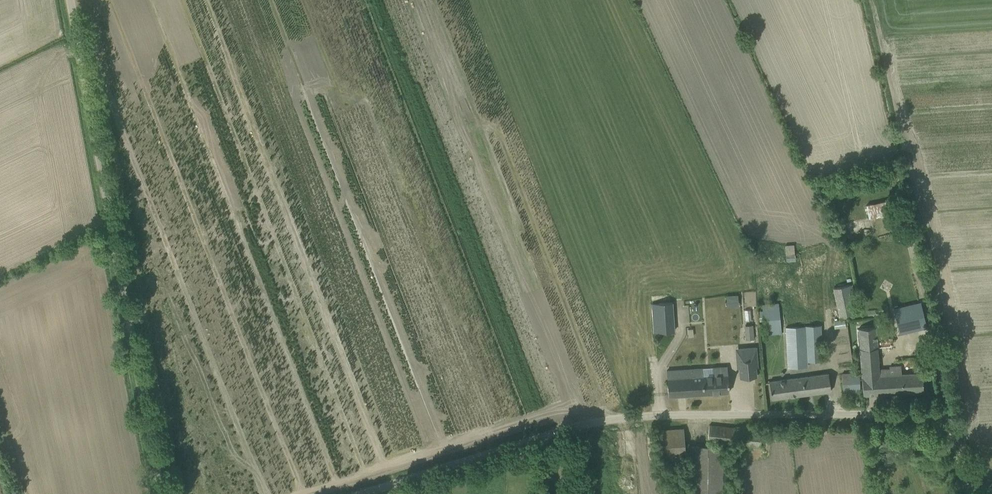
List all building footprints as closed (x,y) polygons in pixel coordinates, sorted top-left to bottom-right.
[(866,204),(869,218),(888,214),(885,200),(866,204)] [(784,246),(786,261),(794,260),(793,245),(784,246)] [(832,287),(838,317),(859,313),(853,283),(832,287)] [(738,295),(726,295),(726,306),(738,306),(738,295)] [(652,303),(654,332),(674,331),(672,302),(652,303)] [(761,304),(765,335),(781,333),(778,302),(761,304)] [(834,328),(845,327),(844,319),(833,321),(834,328)] [(805,325),(805,326),(785,327),(787,368),(807,367),(807,362),(822,361),(822,351),(820,351),(819,324),(805,325)] [(889,368),(879,368),(876,326),(859,328),(863,395),(923,392),(922,371),(901,373),(900,365),(889,366),(889,368)] [(745,327),(746,340),(753,339),(752,327),(745,327)] [(755,367),(757,367),(756,347),(746,348),(747,359),(738,360),(740,377),(756,376),(755,367)] [(665,370),(665,378),(666,396),(729,392),(727,374),(722,375),(722,367),(713,367),(713,375),(702,376),(702,368),(665,370)] [(769,381),(771,399),(830,391),(828,372),(769,381)] [(841,373),(842,393),(860,392),(858,372),(841,373)] [(796,433),(810,435),(812,423),(798,421),(796,433)] [(728,446),(726,446),(726,444),(760,447),(762,430),(709,425),(707,441),(708,441),(708,446),(688,446),(687,493),(728,493),(728,446)] [(659,430),(659,440),(661,461),(686,459),(683,429),(659,430)]
